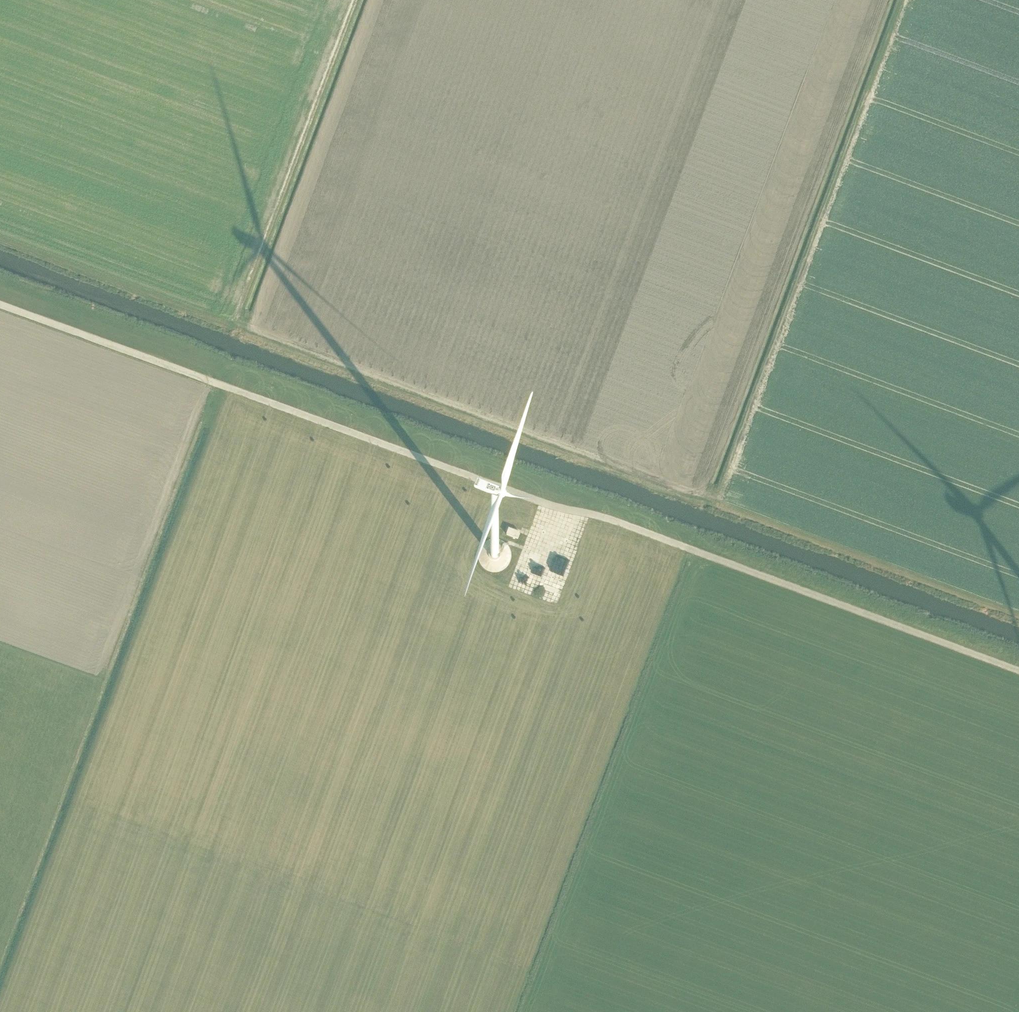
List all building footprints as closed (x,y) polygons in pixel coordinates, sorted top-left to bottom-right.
[(520,532),(510,528),(508,534),(519,538),(522,532),(520,532)] [(496,549),(495,549),(494,549),(493,549),(492,550),(491,550),(491,551),(490,552),(490,553),(490,554),(490,555),(490,556),(490,557),(491,557),(491,558),(492,558),(492,559),(493,559),(494,560),(495,560),(496,560),(497,559),(498,559),(498,558),(499,558),(499,557),(500,557),(500,556),(500,555),(500,554),(500,553),(500,552),(499,551),(499,550),(498,550),(497,549),(496,549)]
